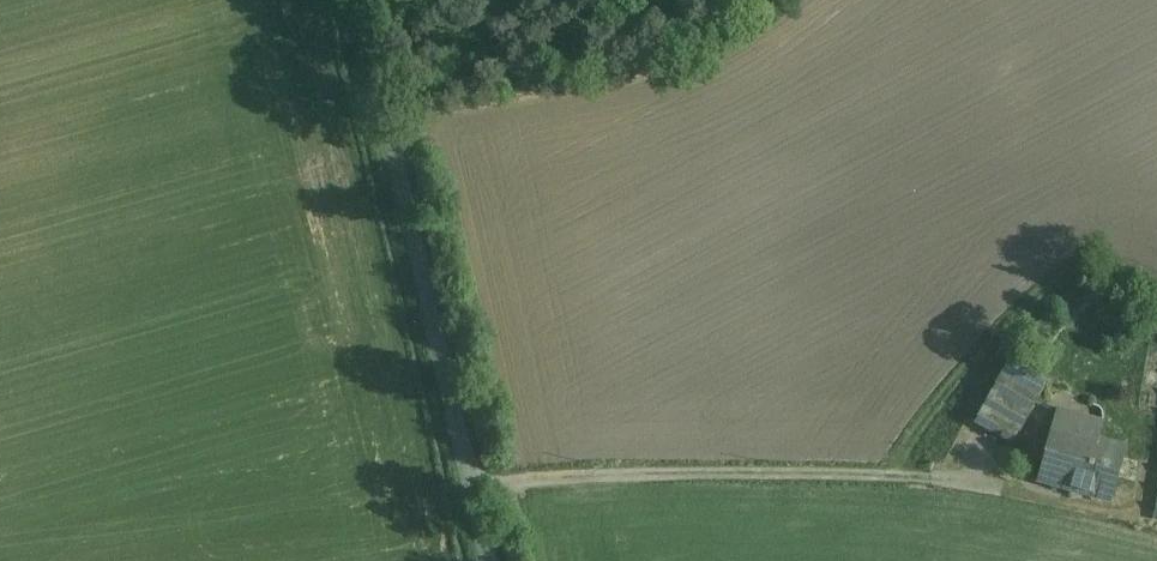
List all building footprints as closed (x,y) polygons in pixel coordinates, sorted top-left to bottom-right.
[(1006,364),(973,424),(1012,445),(1045,386),(1006,364)] [(1058,411),(1038,481),(1111,501),(1125,448),(1098,440),(1103,423),(1058,411)]
